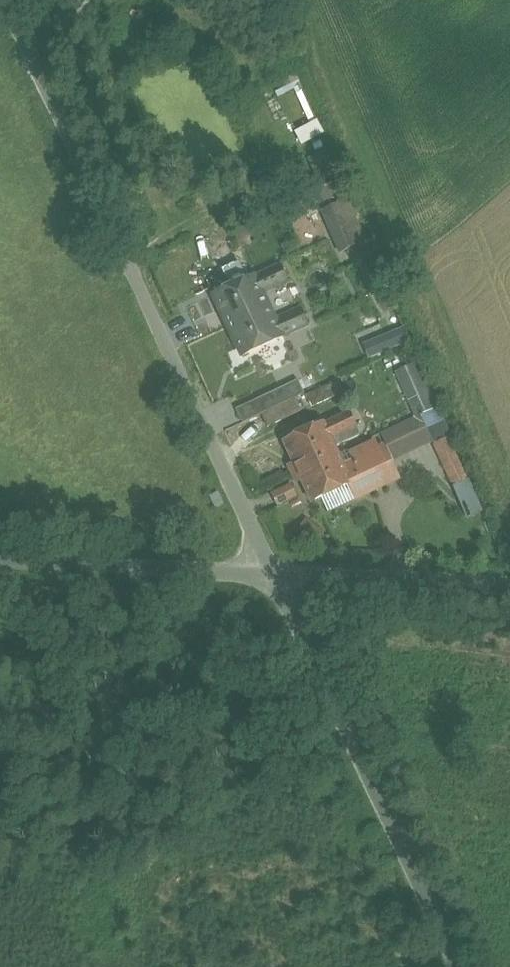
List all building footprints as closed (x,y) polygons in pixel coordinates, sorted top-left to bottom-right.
[(320,119),(302,135),(311,145),(329,130),(320,119)] [(254,277),(214,295),(242,355),(282,336),(282,335),(307,324),(300,310),(275,321),(261,292),(286,281),(279,266),(255,278),(254,277)] [(412,328),(368,340),(372,356),(417,344),(412,328)] [(419,361),(397,370),(410,400),(418,416),(436,407),(429,392),(432,391),(419,361)] [(298,380),(255,400),(262,414),(295,398),(305,393),(298,380)] [(336,381),(308,394),(313,406),(341,393),(336,381)] [(295,398),(262,414),(268,427),(301,411),(295,398)] [(324,423),(284,442),(294,463),(288,465),(292,474),(298,471),(337,453),(334,445),(359,435),(355,427),(349,412),(324,424),(324,423)] [(440,443),(471,519),(488,512),(457,436),(440,443)] [(395,473),(383,448),(369,455),(376,470),(375,470),(379,481),(395,473)] [(337,453),(298,471),(312,501),(351,482),(351,481),(375,470),(376,470),(369,455),(344,467),(337,453)] [(416,469),(399,478),(405,490),(422,481),(416,469)] [(283,504),(303,496),(298,484),(278,492),(283,504)] [(215,492),(205,497),(211,512),(222,507),(215,492)]
